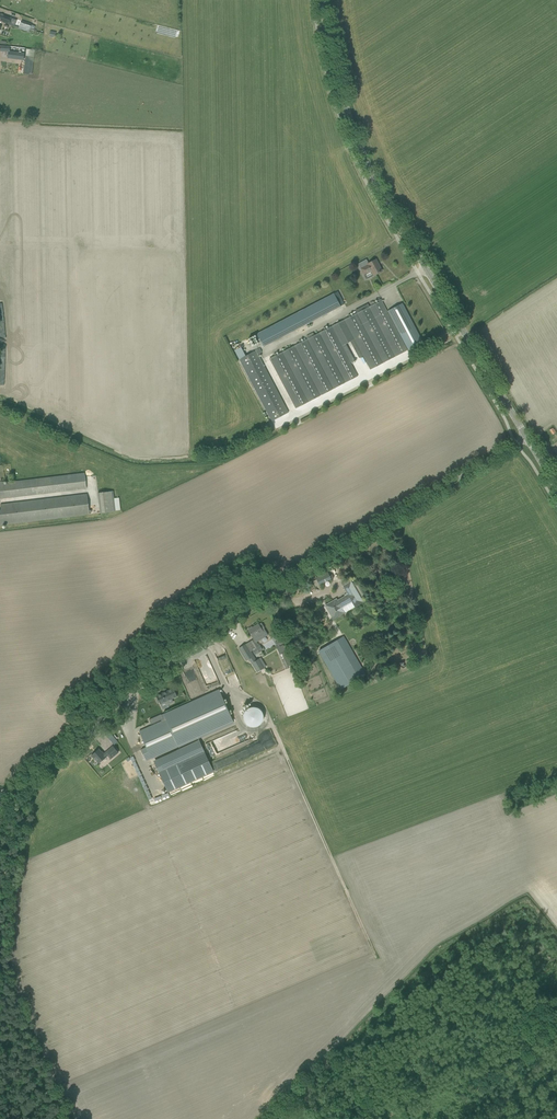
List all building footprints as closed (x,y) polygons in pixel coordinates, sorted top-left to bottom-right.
[(15,26),(17,19),(0,14),(0,21),(15,26)] [(18,20),(17,25),(24,28),(26,23),(18,20)] [(8,52),(7,58),(12,59),(12,52),(10,52),(10,46),(0,46),(0,51),(8,52)] [(366,260),(358,264),(360,269),(363,275),(371,271),(374,275),(382,271),(376,260),(368,263),(366,260)] [(334,294),(257,334),(264,347),(340,306),(344,304),(337,292),(334,294)] [(379,301),(369,306),(395,357),(407,350),(380,299),(378,300),(379,301)] [(422,342),(402,303),(388,311),(408,350),(422,342)] [(383,363),(395,357),(369,306),(366,308),(365,307),(359,310),(360,311),(357,313),(383,363)] [(342,346),(354,340),(370,370),(382,363),(356,313),(332,326),(269,358),(296,409),(320,396),(321,396),(357,376),(342,346)] [(288,413),(258,355),(262,352),(260,348),(240,359),(272,421),(288,413)] [(76,490),(86,488),(85,472),(7,481),(7,484),(4,484),(3,481),(0,482),(0,498),(76,490)] [(113,491),(98,493),(100,513),(115,511),(114,503),(113,491)] [(0,510),(0,525),(89,514),(87,494),(0,505),(1,510),(0,510)] [(328,572),(316,578),(319,585),(331,579),(328,572)] [(363,602),(351,581),(343,586),(348,594),(334,602),(333,600),(325,605),(332,616),(334,615),(336,618),(344,613),(341,608),(351,602),(352,602),(355,607),(363,602)] [(250,641),(254,648),(251,650),(252,650),(255,655),(257,654),(262,651),(261,650),(263,650),(260,645),(258,646),(255,642),(267,634),(263,629),(264,628),(261,623),(259,625),(258,624),(252,628),(252,627),(248,629),(254,639),(250,641)] [(343,636),(337,639),(360,678),(366,675),(343,636)] [(254,648),(250,641),(246,644),(239,648),(246,661),(249,659),(257,672),(265,667),(259,658),(256,660),(251,651),(252,650),(251,650),(254,648)] [(277,648),(279,654),(284,652),(286,651),(283,645),(277,648)] [(284,652),(279,654),(286,669),(292,666),(286,651),(284,652)] [(172,689),(157,696),(157,697),(155,698),(158,703),(159,702),(160,704),(164,703),(166,706),(173,703),(171,700),(176,698),(172,689)] [(234,722),(219,690),(164,714),(166,720),(139,732),(146,747),(141,750),(146,761),(234,722)] [(253,727),(256,727),(258,726),(260,725),(262,723),(263,720),(264,717),(264,715),(263,712),(262,711),(261,710),(260,708),(258,707),(256,706),(253,706),(250,707),(248,708),(246,709),(244,711),(243,713),(243,715),(243,717),(243,720),(245,723),(246,725),(248,726),(251,727),(253,727)] [(161,720),(163,719),(161,715),(161,714),(149,719),(151,724),(161,720)] [(168,792),(213,771),(200,742),(154,763),(168,792)] [(118,752),(116,750),(113,746),(107,751),(104,754),(103,753),(103,754),(99,749),(91,755),(94,759),(94,758),(98,763),(109,754),(112,758),(118,752)]
